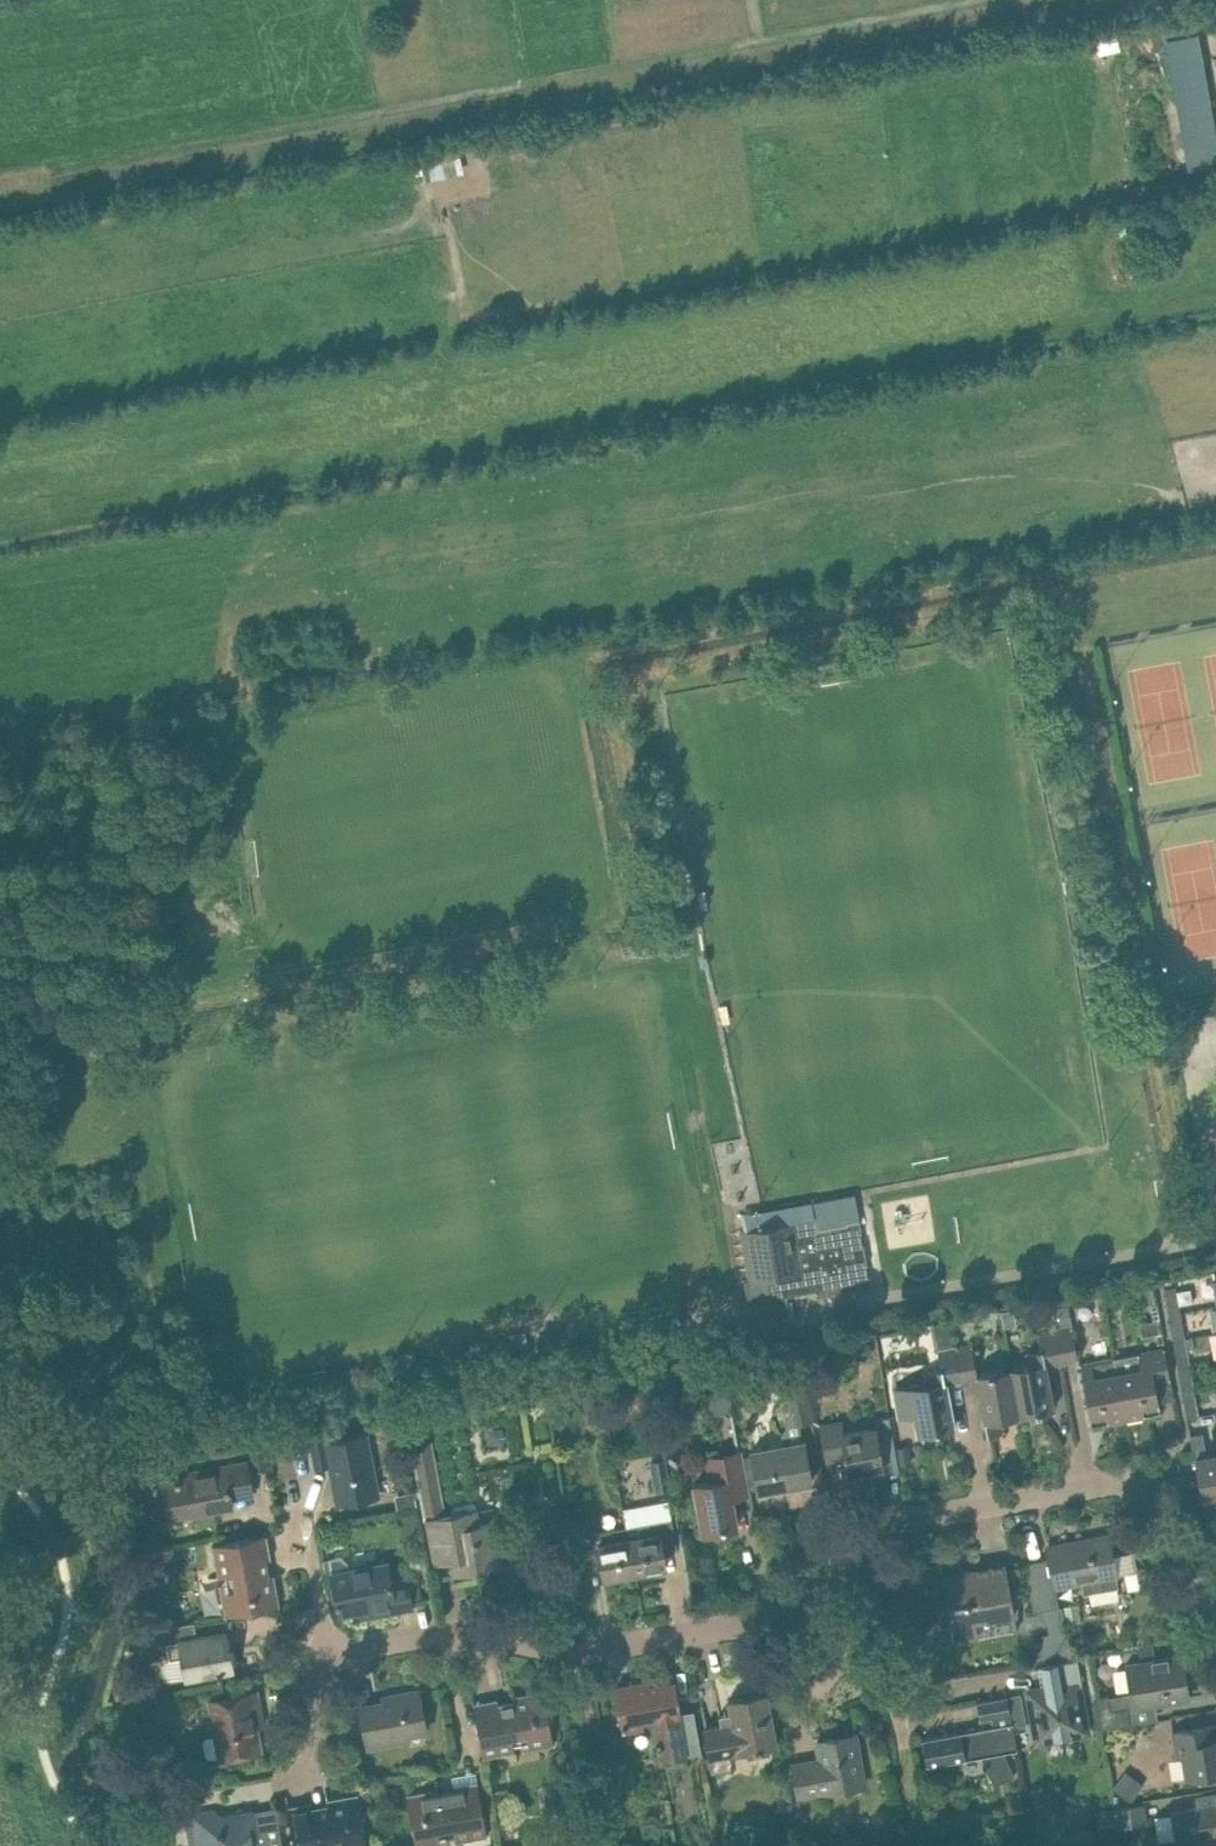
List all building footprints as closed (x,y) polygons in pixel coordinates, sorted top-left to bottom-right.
[(1166,45),(1168,61),(1198,58),(1196,42),(1166,45)] [(1182,125),(1191,173),(1215,169),(1215,139),(1212,119),(1182,125)] [(678,943),(666,945),(667,952),(679,951),(678,943)] [(869,1286),(858,1222),(816,1229),(814,1215),(778,1221),(778,1224),(740,1231),(749,1280),(766,1277),(773,1320),(790,1317),(786,1292),(817,1286),(818,1295),(869,1286)] [(1185,1232),(1184,1222),(1174,1223),(1175,1233),(1185,1232)] [(768,1297),(766,1285),(760,1286),(762,1298),(768,1297)] [(1153,1286),(1137,1288),(1140,1304),(1156,1301),(1153,1286)] [(1178,1304),(1175,1286),(1164,1288),(1168,1306),(1178,1304)] [(1184,1338),(1181,1319),(1170,1321),(1173,1340),(1184,1338)] [(1153,1323),(1142,1325),(1144,1338),(1156,1336),(1159,1336),(1157,1322),(1153,1323)] [(949,1323),(928,1327),(932,1351),(954,1347),(949,1323)] [(673,1325),(647,1330),(648,1339),(675,1334),(673,1325)] [(1078,1359),(1072,1326),(1054,1330),(1060,1362),(1078,1359)] [(1041,1349),(1025,1352),(1027,1363),(1009,1367),(1018,1416),(1054,1409),(1046,1365),(1060,1362),(1054,1330),(1038,1333),(1041,1349)] [(1187,1355),(1184,1338),(1173,1340),(1177,1357),(1187,1355)] [(851,1345),(850,1351),(854,1357),(866,1359),(871,1355),(873,1349),(869,1343),(857,1341),(851,1345)] [(1018,1416),(1009,1367),(977,1373),(972,1345),(954,1348),(960,1381),(976,1378),(985,1426),(987,1433),(1004,1430),(1002,1419),(1018,1416)] [(1160,1411),(1155,1382),(1170,1379),(1164,1347),(1137,1353),(1114,1357),(1125,1418),(1160,1411)] [(954,1427),(945,1384),(960,1381),(954,1348),(938,1351),(941,1367),(925,1371),(927,1383),(901,1388),(901,1387),(894,1388),(900,1417),(915,1414),(919,1438),(921,1437),(920,1433),(954,1427)] [(756,1359),(759,1377),(773,1375),(770,1357),(756,1359)] [(1125,1418),(1114,1357),(1080,1363),(1091,1424),(1125,1418)] [(723,1364),(706,1367),(715,1413),(732,1410),(723,1364)] [(1193,1390),(1190,1371),(1179,1373),(1182,1391),(1193,1390)] [(648,1382),(631,1385),(635,1405),(651,1402),(648,1382)] [(812,1421),(805,1382),(786,1385),(793,1424),(812,1421)] [(1196,1407),(1193,1390),(1182,1391),(1185,1409),(1196,1407)] [(602,1404),(585,1407),(588,1424),(605,1421),(602,1404)] [(840,1422),(821,1425),(823,1438),(827,1461),(846,1458),(849,1472),(882,1466),(883,1472),(898,1470),(899,1470),(894,1442),(889,1416),(874,1419),(873,1419),(874,1428),(843,1433),(841,1422),(840,1422)] [(396,1427),(384,1429),(386,1442),(399,1439),(396,1427)] [(1206,1456),(1202,1432),(1190,1434),(1194,1459),(1196,1458),(1203,1500),(1215,1497),(1215,1454),(1206,1456)] [(378,1495),(365,1433),(326,1440),(325,1433),(309,1436),(315,1467),(330,1464),(337,1503),(378,1495)] [(812,1481),(804,1440),(752,1450),(759,1491),(785,1486),(784,1480),(810,1476),(810,1481),(812,1481)] [(266,1445),(251,1448),(255,1470),(270,1467),(266,1445)] [(737,1525),(730,1489),(744,1486),(746,1494),(747,1494),(739,1451),(707,1457),(712,1481),(694,1484),(703,1531),(737,1525)] [(436,1456),(414,1460),(425,1518),(426,1517),(430,1537),(434,1561),(433,1562),(434,1563),(451,1560),(452,1568),(453,1573),(452,1573),(452,1574),(464,1572),(484,1569),(482,1560),(501,1556),(502,1561),(503,1561),(496,1521),(497,1521),(496,1519),(480,1522),(478,1508),(477,1503),(473,1501),(455,1504),(452,1508),(453,1512),(446,1514),(436,1456)] [(655,1492),(670,1489),(665,1459),(650,1461),(655,1492)] [(252,1493),(246,1461),(183,1473),(184,1477),(163,1481),(170,1518),(232,1506),(231,1497),(252,1493)] [(414,1491),(395,1494),(398,1509),(417,1505),(414,1491)] [(581,1509),(570,1510),(572,1522),(583,1521),(581,1509)] [(416,1510),(397,1514),(402,1539),(421,1536),(416,1510)] [(677,1547),(674,1532),(671,1518),(627,1526),(629,1537),(635,1572),(666,1566),(663,1549),(677,1547)] [(635,1572),(629,1537),(627,1526),(582,1534),(587,1563),(601,1560),(604,1578),(635,1572)] [(280,1605),(274,1574),(269,1575),(267,1564),(272,1563),(267,1535),(212,1544),(217,1574),(208,1576),(208,1577),(225,1574),(226,1582),(219,1583),(224,1615),(256,1610),(280,1605)] [(1118,1587),(1109,1535),(1047,1546),(1049,1558),(1025,1562),(1034,1611),(1059,1606),(1055,1586),(1081,1582),(1083,1593),(1118,1587)] [(176,1558),(173,1547),(162,1549),(165,1560),(176,1558)] [(391,1581),(388,1562),(349,1569),(348,1562),(341,1555),(329,1558),(339,1613),(375,1607),(377,1613),(412,1607),(407,1578),(391,1581)] [(1015,1614),(1010,1587),(1005,1564),(973,1570),(974,1577),(945,1582),(944,1575),(942,1575),(954,1641),(978,1636),(975,1621),(1015,1614)] [(233,1669),(226,1631),(197,1636),(194,1621),(164,1627),(170,1658),(181,1656),(185,1679),(233,1669)] [(1189,1697),(1185,1673),(1189,1673),(1186,1658),(1182,1659),(1182,1654),(1126,1664),(1133,1707),(1189,1697)] [(1086,1731),(1077,1684),(1082,1683),(1077,1659),(1037,1667),(1038,1668),(1042,1667),(1046,1689),(1029,1692),(1038,1740),(1086,1731)] [(686,1752),(678,1704),(674,1681),(649,1685),(648,1680),(616,1686),(623,1730),(654,1724),(660,1757),(686,1752)] [(123,1686),(113,1688),(115,1700),(125,1698),(123,1686)] [(554,1744),(544,1689),(512,1695),(513,1700),(498,1703),(497,1698),(473,1702),(483,1757),(514,1751),(513,1744),(521,1743),(522,1750),(554,1744)] [(426,1730),(419,1690),(393,1695),(393,1699),(360,1706),(368,1746),(394,1741),(393,1737),(426,1730)] [(261,1750),(254,1713),(260,1712),(257,1691),(210,1700),(216,1734),(206,1736),(203,1740),(206,1755),(210,1758),(220,1756),(220,1757),(261,1750)] [(777,1745),(767,1692),(729,1699),(733,1723),(704,1729),(710,1757),(777,1745)] [(1021,1694),(1008,1696),(1012,1720),(1014,1732),(1028,1730),(1021,1694)] [(1131,1723),(1128,1706),(1111,1709),(1108,1695),(1095,1697),(1101,1728),(1131,1723)] [(1014,1732),(1012,1720),(1008,1696),(976,1702),(979,1719),(992,1716),(994,1725),(921,1738),(926,1765),(981,1755),(984,1763),(982,1764),(984,1768),(986,1767),(994,1784),(1015,1774),(1004,1751),(1017,1748),(1014,1732)] [(1214,1724),(1173,1731),(1176,1750),(1182,1749),(1186,1778),(1215,1773),(1215,1735),(1214,1724)] [(863,1777),(855,1734),(817,1741),(820,1759),(793,1764),(798,1795),(826,1790),(826,1791),(834,1790),(833,1783),(863,1777)] [(1126,1773),(1113,1790),(1130,1804),(1144,1786),(1126,1773)] [(480,1797),(477,1781),(454,1785),(455,1790),(439,1792),(438,1788),(407,1793),(416,1845),(430,1845),(448,1843),(447,1836),(454,1834),(456,1841),(487,1836),(480,1797)] [(404,1787),(388,1790),(391,1805),(406,1803),(404,1787)] [(358,1792),(327,1798),(327,1803),(312,1806),(311,1801),(287,1805),(295,1845),(368,1845),(358,1792)] [(1022,1793),(1006,1796),(1009,1816),(1025,1813),(1022,1793)] [(1215,1794),(1186,1799),(1188,1808),(1171,1811),(1176,1840),(1195,1837),(1195,1841),(1197,1841),(1196,1837),(1208,1835),(1208,1839),(1215,1838),(1215,1794)] [(1118,1813),(1100,1815),(1101,1827),(1120,1825),(1120,1829),(1149,1824),(1146,1804),(1117,1808),(1118,1813)] [(275,1806),(221,1816),(214,1811),(214,1810),(193,1814),(194,1822),(186,1824),(190,1845),(205,1845),(212,1845),(214,1845),(283,1845),(275,1806)] [(1065,1833),(1067,1845),(1095,1845),(1091,1828),(1065,1833)]
